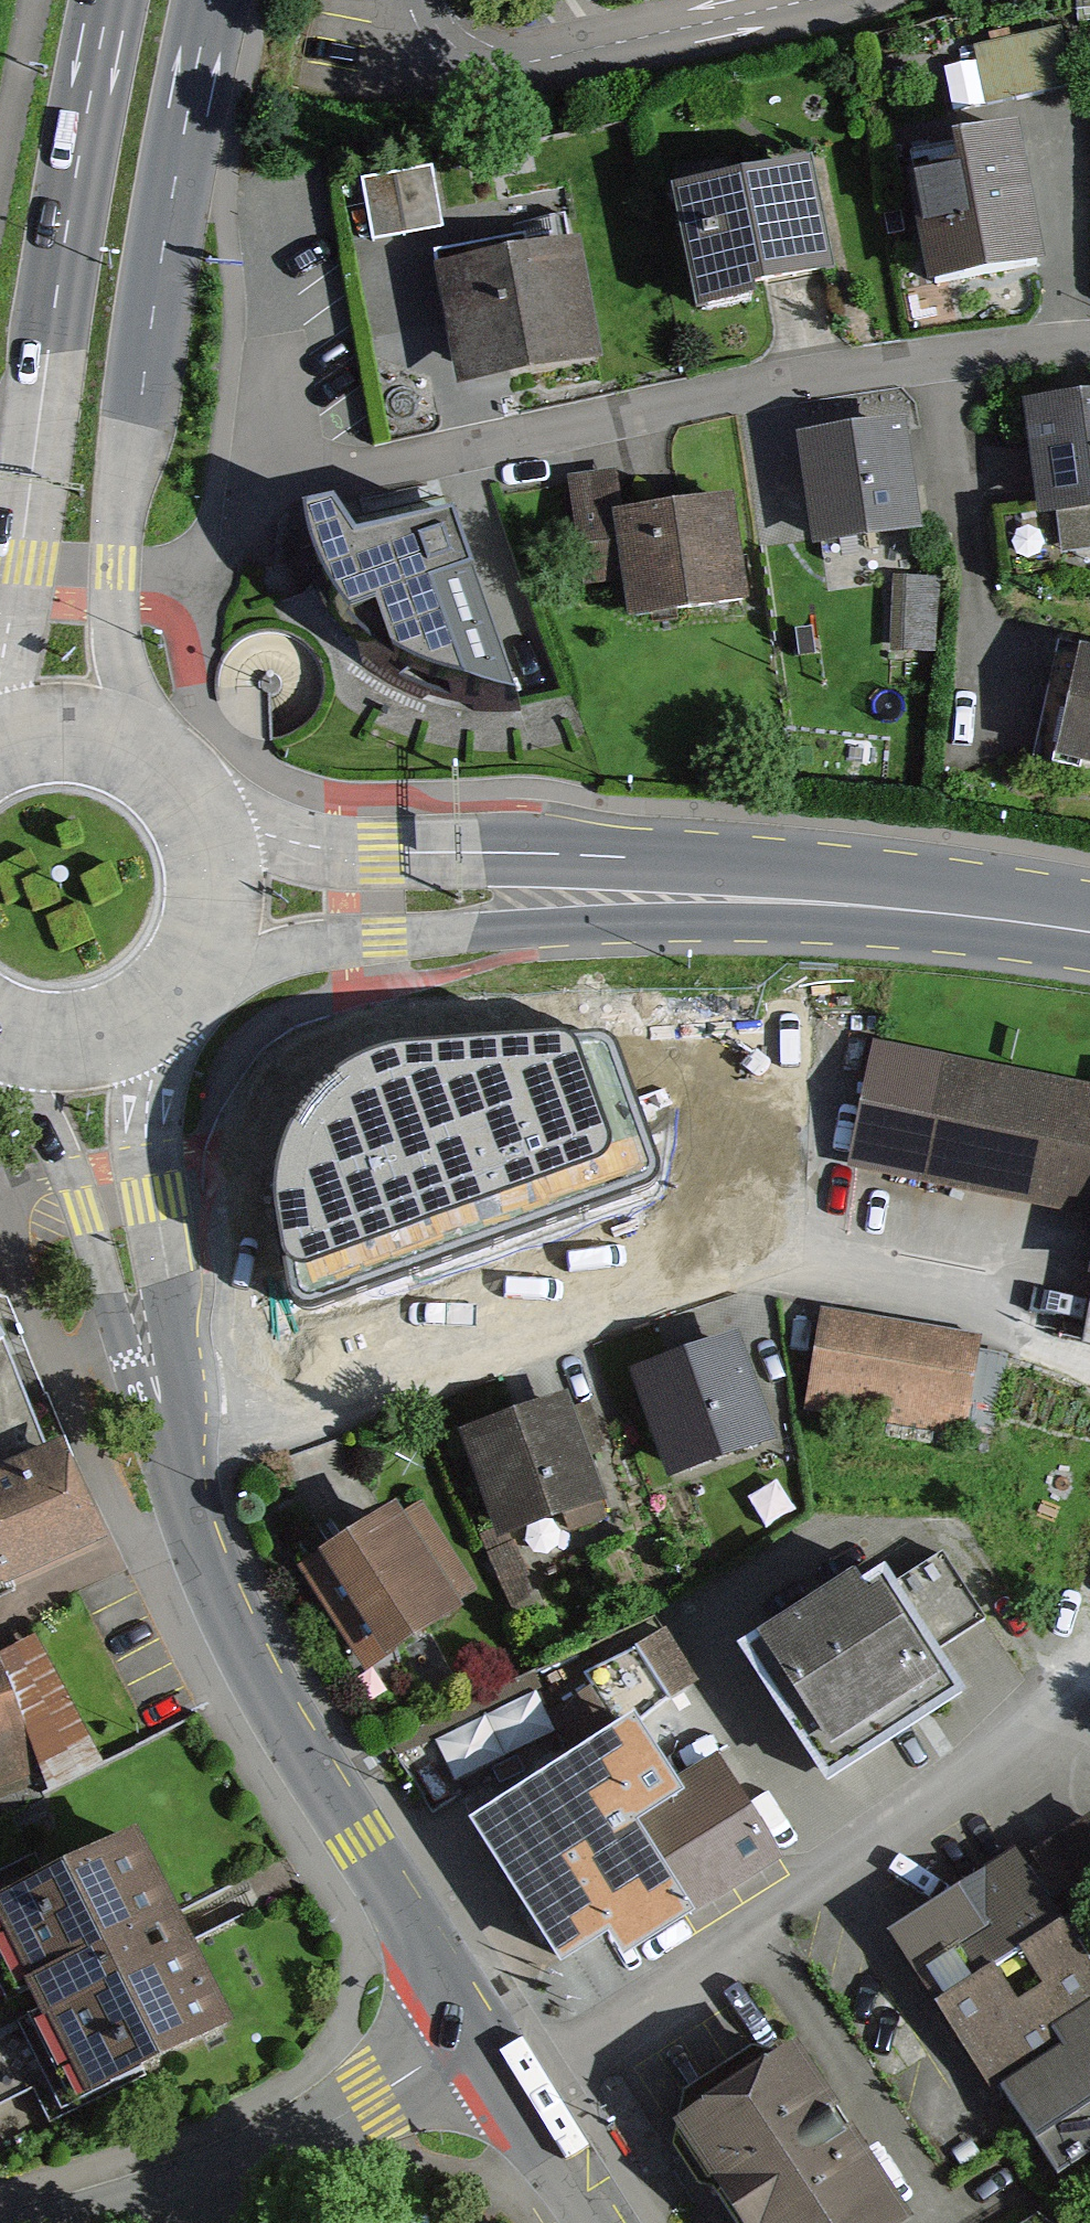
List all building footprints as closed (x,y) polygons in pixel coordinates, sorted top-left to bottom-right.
[(985,174),(929,186),(952,288),(1073,260),(1043,129),(979,144),(985,174)] [(963,130),(906,132),(908,168),(965,165),(963,130)] [(443,173),(377,186),(389,250),(456,236),(443,173)] [(817,178),(692,205),(714,309),(840,281),(817,178)] [(590,250),(468,276),(491,381),(613,355),(590,250)] [(1047,418),(1062,552),(1089,549),(1089,413),(1047,418)] [(911,435),(810,452),(826,549),(928,533),(911,435)] [(623,485),(580,494),(600,589),(641,581),(650,625),(767,601),(747,505),(632,529),(623,485)] [(551,690),(482,525),(399,548),(379,508),(332,524),(355,582),(393,627),(436,662),(495,686),(551,690)] [(937,652),(943,582),(902,579),(896,648),(937,652)] [(1071,773),(1089,777),(1089,679),(1071,773)] [(874,1047),(853,1178),(1089,1215),(1089,1081),(874,1047)] [(318,1165),(311,1203),(355,1188),(372,1242),(677,1144),(664,1105),(613,1121),(591,1053),(427,1056),(390,1066),(353,1091),(332,1122),(318,1165)] [(131,1554),(80,1438),(65,1446),(0,1299),(0,1610),(131,1554)] [(983,1348),(830,1323),(817,1404),(970,1429),(983,1348)] [(752,1343),(656,1376),(690,1473),(786,1440),(752,1343)] [(585,1409),(487,1441),(519,1539),(617,1507),(585,1409)] [(478,1611),(416,1512),(322,1571),(384,1670),(478,1611)] [(960,1696),(881,1579),(757,1662),(836,1779),(960,1696)] [(103,1755),(56,1640),(3,1662),(0,1655),(0,1797),(103,1755)] [(538,1688),(440,1740),(461,1782),(529,1746),(541,1770),(669,1703),(642,1653),(546,1703),(538,1688)] [(657,1800),(619,1745),(485,1837),(571,1960),(627,1921),(647,1949),(768,1866),(701,1770),(657,1800)] [(901,1955),(1042,2158),(1089,2126),(1089,1925),(1084,1917),(1089,1912),(1089,1831),(1087,1826),(901,1955)] [(0,1917),(0,1939),(83,2119),(229,2052),(138,1854),(0,1917)] [(799,2035),(672,2120),(742,2222),(870,2222),(908,2197),(799,2035)]
